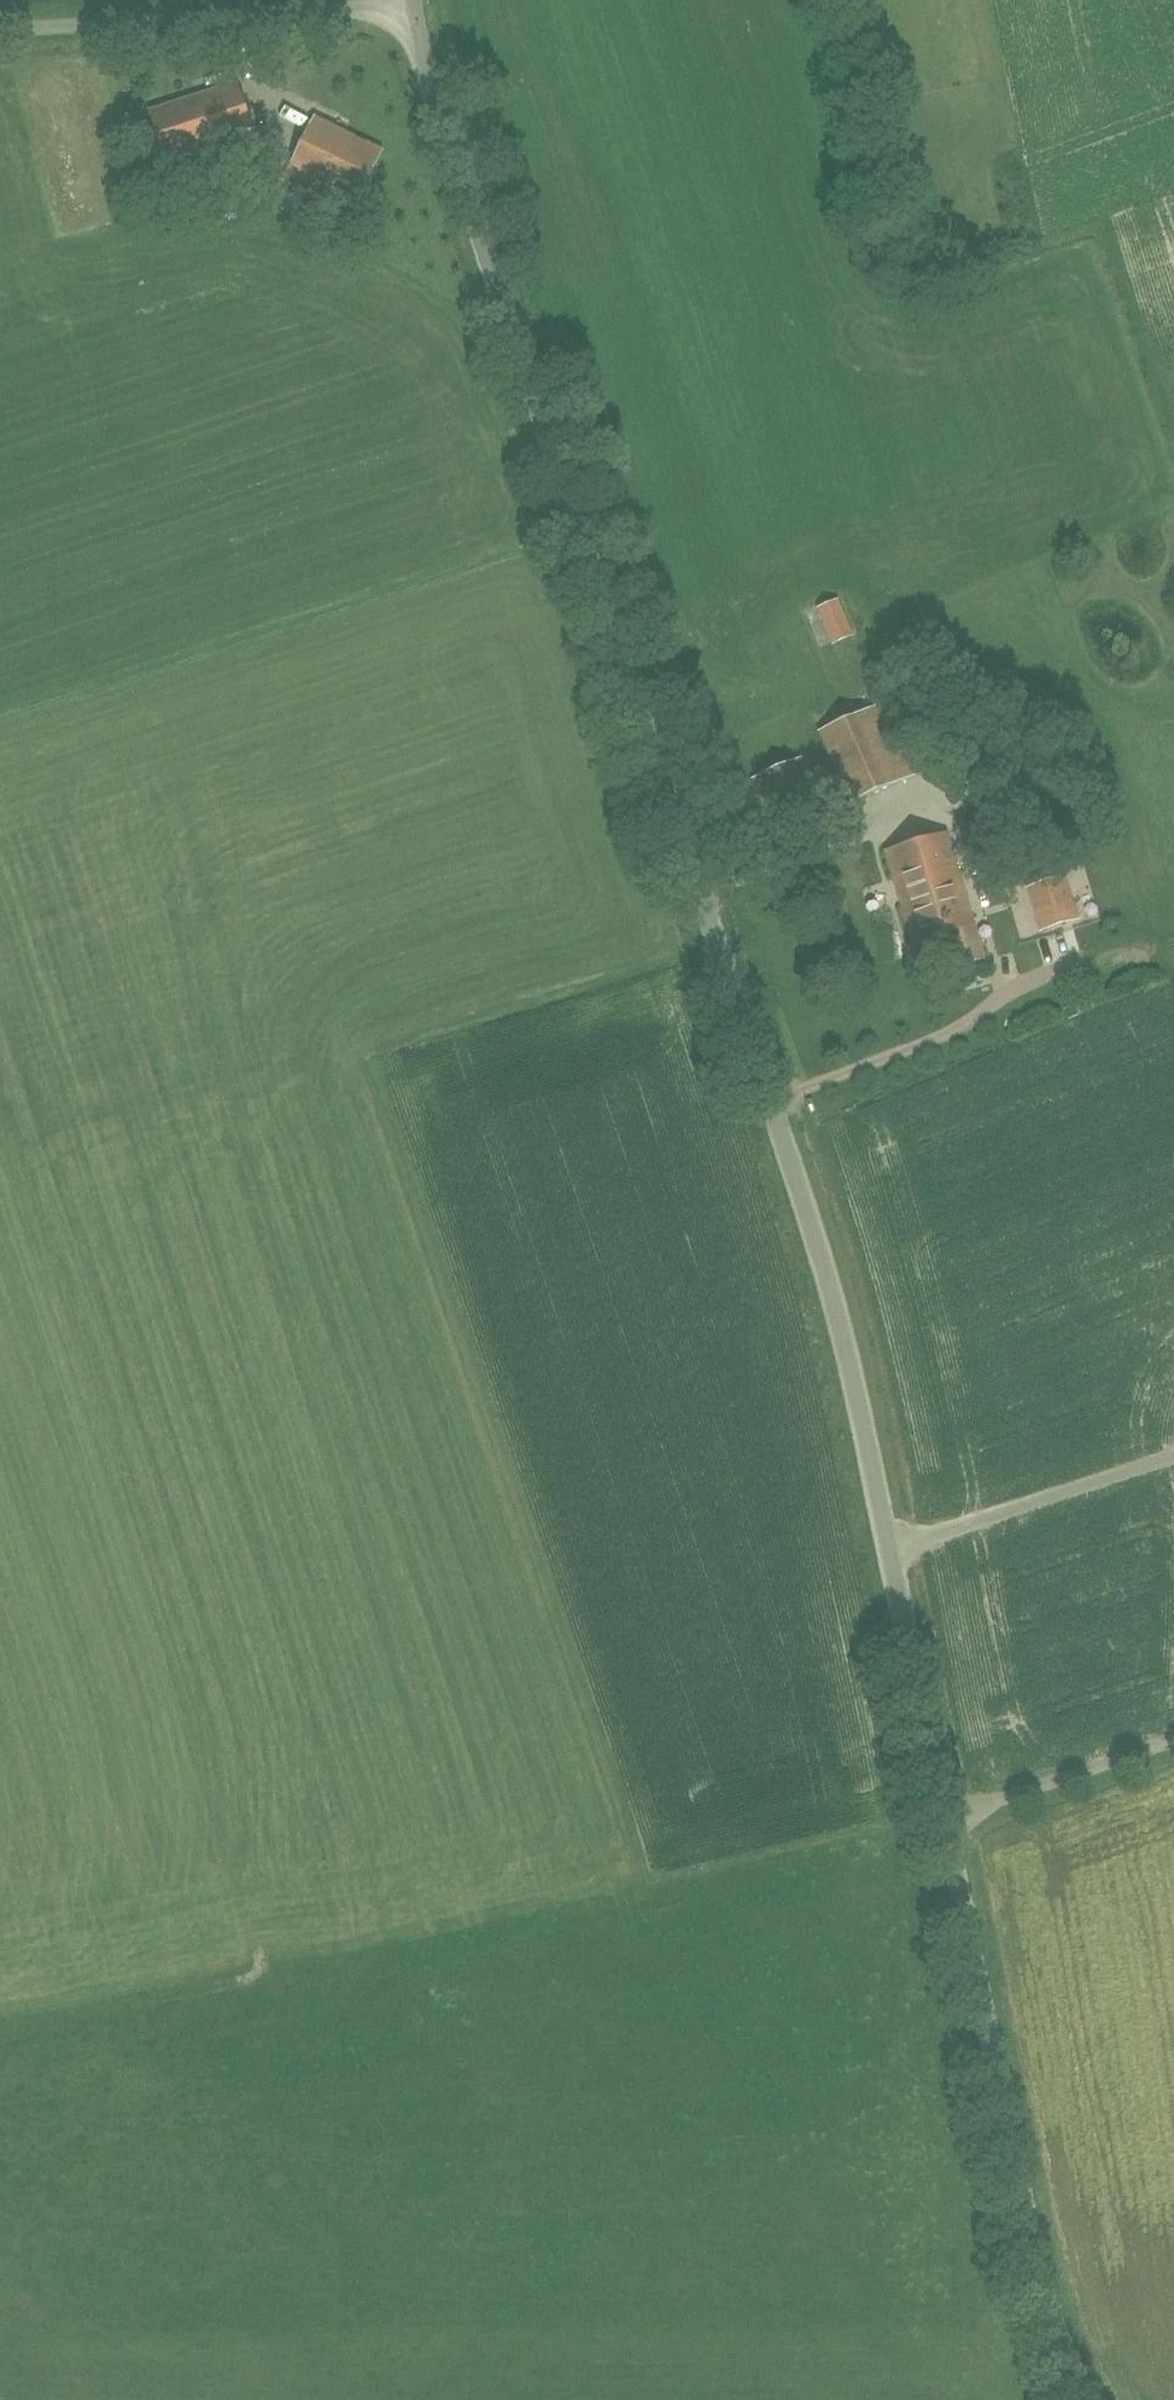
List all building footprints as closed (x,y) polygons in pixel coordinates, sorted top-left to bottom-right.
[(255,135),(244,101),(238,82),(151,110),(168,163),(255,135)] [(382,151),(314,117),(286,173),(354,208),(382,151)] [(831,646),(855,636),(839,598),(838,599),(815,609),(831,646)] [(817,732),(850,804),(921,773),(898,723),(910,718),(901,695),(817,732)] [(755,778),(776,833),(824,814),(803,759),(755,778)] [(955,892),(963,889),(946,833),(886,852),(907,922),(923,917),(921,911),(942,905),(939,893),(954,888),(955,892)] [(1028,889),(1040,929),(1077,918),(1065,877),(1028,889)] [(984,959),(963,889),(955,892),(954,888),(939,893),(942,905),(921,911),(923,917),(907,922),(914,944),(948,934),(957,967),(984,959)]
